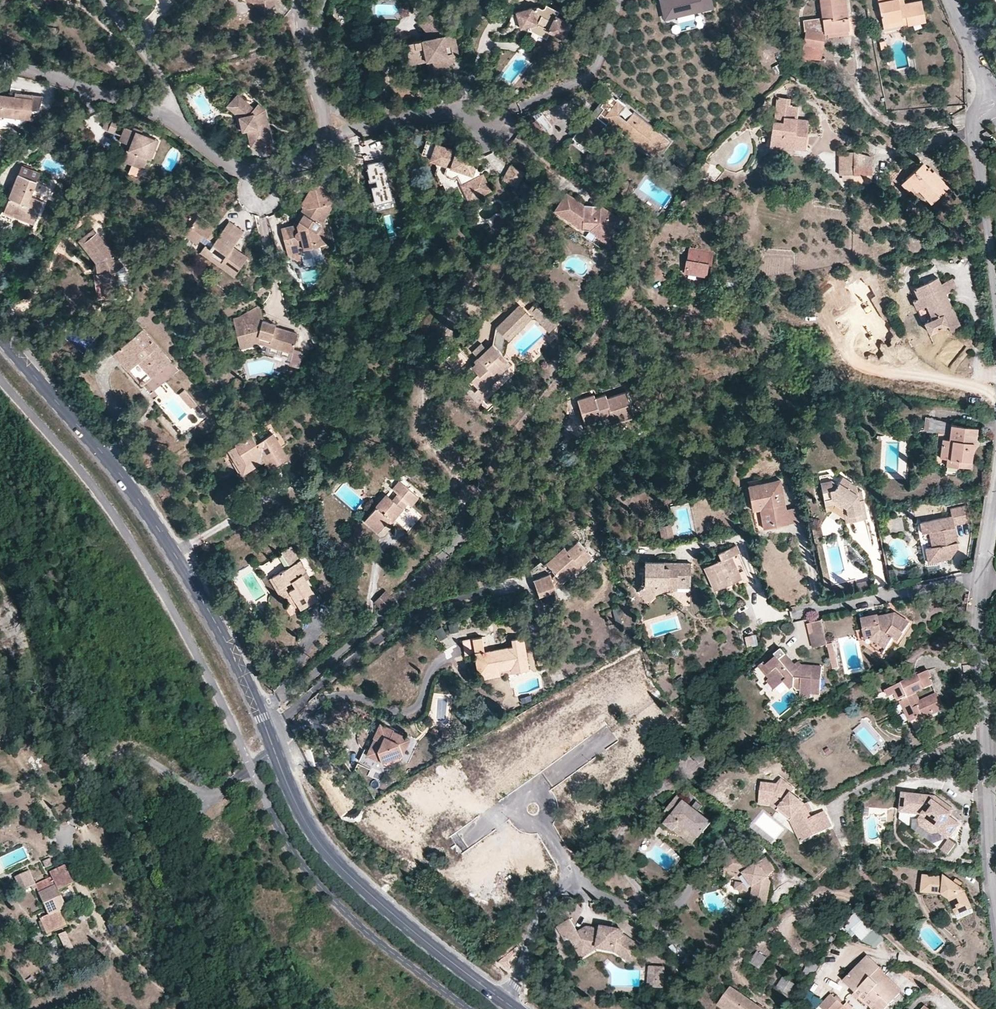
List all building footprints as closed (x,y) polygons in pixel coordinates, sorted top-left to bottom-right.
[(254,4),(266,14),(278,0),(247,0),(254,4)] [(665,17),(713,7),(711,0),(661,0),(665,17)] [(824,33),(827,33),(827,37),(847,34),(846,30),(848,30),(847,18),(848,17),(846,0),(818,0),(821,18),(822,19),(824,33)] [(883,29),(906,25),(907,26),(925,22),(920,0),(916,0),(904,2),(903,0),(877,0),(883,29)] [(535,9),(517,14),(522,31),(538,26),(550,31),(549,34),(565,42),(573,25),(557,17),(559,12),(547,7),(546,10),(544,11),(540,9),(539,11),(536,11),(535,9)] [(406,41),(406,57),(422,54),(424,60),(431,59),(433,74),(448,73),(448,63),(448,55),(453,54),(456,54),(453,33),(442,34),(441,26),(429,12),(418,23),(426,32),(427,37),(406,41)] [(805,30),(824,33),(822,19),(805,21),(805,30)] [(820,60),(824,33),(805,30),(801,56),(820,60)] [(422,54),(406,57),(406,63),(424,60),(422,54)] [(270,138),(267,125),(256,115),(260,111),(259,109),(262,105),(257,99),(256,100),(252,104),(236,90),(228,97),(235,104),(233,106),(238,111),(236,114),(239,128),(244,127),(248,143),(270,138)] [(9,96),(0,94),(0,114),(26,111),(34,110),(39,96),(10,91),(9,96)] [(609,93),(607,95),(608,96),(600,106),(602,109),(595,117),(591,112),(581,124),(595,135),(585,148),(586,149),(609,121),(611,122),(625,134),(629,129),(651,146),(647,151),(655,157),(668,141),(632,111),(625,120),(617,114),(624,105),(609,93)] [(608,96),(607,95),(605,93),(591,112),(595,117),(602,109),(600,106),(608,96)] [(228,97),(224,103),(236,114),(238,111),(233,106),(235,104),(228,97)] [(789,98),(776,97),(770,147),(792,149),(792,147),(804,148),(807,120),(797,118),(798,107),(788,105),(789,98)] [(267,125),(262,105),(259,109),(260,111),(256,115),(267,125)] [(0,114),(0,116),(24,120),(25,120),(26,111),(0,114)] [(117,119),(106,115),(102,125),(113,130),(117,119)] [(201,121),(197,126),(200,129),(205,132),(209,126),(206,123),(204,124),(201,121)] [(609,121),(586,149),(589,151),(611,122),(609,121)] [(135,129),(131,127),(123,124),(118,138),(127,142),(130,143),(127,147),(125,146),(120,156),(141,166),(145,156),(153,137),(135,129)] [(625,134),(647,151),(651,146),(629,129),(625,134)] [(158,138),(153,137),(145,156),(150,158),(158,138)] [(420,152),(427,154),(432,140),(426,137),(420,152)] [(33,145),(16,156),(20,163),(36,151),(33,145)] [(467,160),(468,156),(442,147),(437,164),(444,165),(442,172),(444,176),(450,178),(455,176),(466,200),(487,189),(480,173),(477,174),(473,166),(470,166),(467,160)] [(848,182),(851,183),(851,152),(838,152),(838,174),(841,174),(841,180),(847,179),(848,182)] [(851,152),(851,183),(869,182),(869,174),(871,174),(870,157),(851,152)] [(475,159),(468,156),(467,160),(470,166),(473,166),(475,159)] [(383,161),(364,166),(375,206),(394,201),(383,161)] [(923,163),(901,183),(907,190),(911,186),(915,191),(917,189),(930,202),(947,186),(933,170),(931,172),(923,163)] [(522,172),(509,164),(500,177),(514,186),(522,172)] [(20,165),(17,173),(36,181),(39,173),(20,165)] [(17,173),(8,196),(8,198),(3,212),(0,212),(0,221),(9,224),(12,217),(34,224),(41,201),(30,196),(36,181),(17,173)] [(312,182),(317,202),(318,201),(332,198),(328,178),(312,182)] [(301,203),(305,205),(317,202),(312,182),(309,183),(298,199),(301,203)] [(580,210),(581,205),(564,193),(552,211),(578,228),(587,229),(594,233),(594,235),(603,241),(615,225),(609,221),(613,215),(598,205),(594,211),(589,208),(584,213),(580,210)] [(316,219),(319,222),(332,198),(318,201),(320,212),(316,219)] [(295,221),(290,222),(279,224),(285,252),(289,251),(290,255),(296,258),(299,257),(298,250),(300,246),(317,242),(314,230),(319,222),(316,219),(320,212),(318,201),(317,202),(305,205),(295,221)] [(301,203),(290,222),(295,221),(305,205),(301,203)] [(609,221),(615,225),(619,219),(613,215),(609,221)] [(197,216),(184,235),(196,243),(202,236),(212,243),(209,248),(204,246),(200,252),(233,275),(247,256),(233,245),(243,231),(228,221),(218,234),(213,230),(214,228),(197,216)] [(314,230),(317,242),(323,241),(319,222),(314,230)] [(116,270),(123,265),(96,231),(95,232),(92,228),(78,239),(95,261),(97,271),(96,272),(97,281),(102,280),(105,298),(120,294),(118,284),(116,270)] [(690,242),(689,248),(712,251),(713,246),(690,242)] [(712,251),(689,248),(687,260),(685,260),(683,273),(705,276),(707,264),(710,265),(712,251)] [(128,272),(123,265),(116,270),(118,284),(129,282),(128,272)] [(937,276),(913,288),(917,297),(911,300),(916,309),(925,305),(931,318),(923,322),(928,333),(946,325),(950,332),(961,325),(945,293),(956,287),(952,277),(940,283),(937,276)] [(869,349),(891,336),(855,279),(842,287),(852,302),(843,308),(869,349)] [(526,309),(530,313),(537,306),(533,302),(526,309)] [(238,316),(232,317),(239,347),(259,343),(292,352),(297,332),(275,325),(274,323),(263,320),(259,304),(238,316)] [(475,358),(473,357),(469,360),(455,347),(444,358),(460,374),(463,371),(477,386),(474,390),(481,398),(492,389),(490,385),(497,378),(493,373),(500,367),(501,367),(507,361),(499,352),(503,338),(504,337),(526,315),(518,306),(495,329),(490,343),(481,351),(475,358)] [(537,306),(530,313),(547,332),(555,325),(537,306)] [(526,315),(504,337),(506,340),(528,318),(526,315)] [(142,329),(112,353),(127,370),(136,362),(151,377),(170,360),(142,329)] [(469,352),(473,357),(475,358),(481,351),(477,345),(469,352)] [(184,389),(178,394),(190,408),(195,404),(184,389)] [(592,394),(577,399),(585,423),(599,419),(601,423),(632,414),(625,392),(606,398),(604,394),(594,397),(592,394)] [(926,415),(924,427),(946,431),(948,419),(926,415)] [(978,427),(951,424),(949,438),(942,437),(940,457),(947,457),(946,465),(970,467),(973,442),(976,442),(978,427)] [(235,445),(228,449),(243,473),(264,461),(269,468),(288,457),(273,433),(256,443),(250,433),(234,443),(235,445)] [(825,503),(833,502),(835,500),(848,511),(851,511),(853,521),(866,518),(862,499),(858,500),(856,491),(855,485),(841,478),(836,484),(830,480),(820,482),(825,503)] [(789,523),(786,508),(779,479),(748,484),(753,510),(759,509),(764,528),(789,523)] [(385,494),(364,519),(377,531),(386,521),(388,523),(391,521),(392,521),(407,503),(411,506),(418,497),(399,480),(392,489),(396,493),(391,499),(385,494)] [(835,500),(833,502),(844,512),(846,522),(853,521),(851,511),(848,511),(835,500)] [(797,506),(786,508),(789,523),(801,521),(797,506)] [(923,533),(928,532),(933,531),(936,545),(930,546),(926,547),(929,561),(951,556),(958,545),(958,541),(955,542),(954,538),(957,537),(955,525),(968,522),(966,506),(951,508),(952,516),(921,522),(923,533)] [(933,531),(928,532),(930,546),(936,545),(933,531)] [(559,558),(556,554),(544,564),(549,571),(552,569),(563,582),(573,574),(569,569),(581,559),(585,563),(593,557),(580,540),(568,550),(559,558)] [(282,570),(299,560),(290,545),(280,552),(281,554),(274,558),(282,570)] [(748,576),(736,545),(718,553),(709,557),(711,563),(704,567),(713,590),(748,576)] [(565,546),(556,554),(559,558),(568,550),(565,546)] [(569,569),(573,574),(585,563),(581,559),(569,569)] [(282,570),(269,578),(281,598),(289,594),(300,608),(317,598),(306,579),(309,577),(299,560),(282,570)] [(665,568),(665,563),(646,562),(646,582),(640,591),(651,600),(658,592),(654,583),(665,579),(669,588),(690,588),(690,579),(679,579),(679,568),(665,568)] [(691,563),(665,563),(665,568),(679,568),(679,579),(690,579),(691,563)] [(551,573),(533,578),(538,595),(556,590),(551,573)] [(654,583),(658,592),(669,588),(665,579),(654,583)] [(389,599),(382,592),(371,602),(378,609),(389,599)] [(619,608),(613,610),(617,624),(623,624),(619,608)] [(861,620),(863,630),(866,641),(870,640),(884,650),(892,640),(897,642),(909,624),(894,614),(879,618),(878,616),(861,620)] [(821,619),(806,623),(812,647),(827,643),(821,619)] [(450,631),(459,629),(456,620),(447,622),(450,631)] [(442,623),(433,628),(438,638),(447,634),(442,623)] [(481,636),(462,639),(465,653),(474,652),(479,679),(500,675),(500,670),(510,668),(511,672),(528,669),(523,637),(511,638),(512,646),(484,650),(481,636)] [(870,640),(866,641),(867,645),(881,654),(884,650),(870,640)] [(834,644),(828,645),(830,657),(833,670),(839,668),(834,644)] [(770,671),(766,676),(768,678),(776,687),(777,685),(786,679),(796,690),(797,692),(800,693),(800,697),(810,697),(810,693),(811,689),(820,689),(822,666),(812,665),(812,669),(806,669),(806,670),(799,670),(793,663),(781,649),(774,655),(775,657),(765,665),(770,671)] [(797,660),(793,663),(799,670),(806,670),(806,669),(812,669),(812,665),(801,665),(797,660)] [(758,667),(766,676),(770,671),(765,665),(763,663),(758,667)] [(920,703),(919,700),(916,693),(933,684),(930,677),(932,676),(929,670),(919,674),(918,672),(904,679),(905,680),(901,682),(901,683),(886,690),(889,696),(895,693),(898,700),(901,699),(916,729),(927,723),(926,720),(934,716),(933,713),(944,708),(938,694),(920,703)] [(776,687),(768,678),(766,681),(773,689),(776,687)] [(937,691),(919,700),(920,703),(938,694),(937,691)] [(394,729),(380,723),(373,737),(374,737),(366,754),(381,762),(382,761),(387,764),(400,759),(410,738),(394,730),(394,729)] [(761,784),(759,801),(774,803),(779,807),(777,811),(791,822),(797,832),(806,828),(811,837),(831,827),(824,811),(811,817),(809,812),(804,804),(790,795),(792,791),(780,781),(777,785),(761,784)] [(949,816),(951,813),(936,803),(939,799),(935,796),(903,793),(900,812),(922,814),(919,818),(920,825),(931,833),(938,832),(938,831),(949,838),(959,823),(949,816)] [(672,815),(699,836),(711,821),(699,811),(693,806),(678,794),(666,809),(672,815)] [(954,809),(939,799),(936,803),(951,813),(954,809)] [(693,806),(699,811),(704,804),(698,800),(693,806)] [(774,803),(759,801),(759,805),(770,806),(777,811),(779,807),(774,803)] [(694,844),(699,836),(672,815),(666,822),(694,844)] [(806,828),(797,832),(802,842),(811,837),(806,828)] [(949,854),(957,843),(950,839),(942,849),(949,854)] [(758,861),(754,860),(746,858),(746,855),(730,852),(727,868),(744,871),(754,885),(751,901),(768,904),(772,881),(768,875),(776,869),(766,856),(762,859),(758,861)] [(73,884),(65,866),(49,873),(51,877),(34,885),(32,886),(34,891),(36,889),(48,915),(39,918),(46,933),(66,924),(60,911),(66,909),(58,891),(73,884)] [(32,886),(34,885),(28,871),(14,877),(21,891),(32,886)] [(957,887),(952,883),(944,877),(922,875),(919,893),(938,895),(940,896),(947,901),(954,915),(969,909),(961,890),(957,887)] [(947,901),(940,896),(938,899),(943,903),(950,917),(954,915),(947,901)] [(874,927),(857,911),(848,920),(850,922),(844,927),(852,935),(855,932),(862,939),(874,927)] [(570,937),(579,950),(594,940),(598,946),(614,949),(632,960),(643,945),(624,932),(624,930),(623,928),(622,928),(601,925),(601,928),(600,931),(595,930),(595,927),(586,925),(578,930),(570,918),(558,925),(566,939),(570,937)] [(864,941),(875,949),(884,937),(873,929),(864,941)] [(63,933),(57,935),(62,945),(67,943),(63,933)] [(594,940),(579,950),(583,956),(598,946),(594,940)] [(756,950),(749,961),(760,967),(767,956),(756,950)] [(868,954),(847,975),(845,974),(841,978),(855,992),(857,991),(872,1005),(871,1007),(873,1008),(883,1008),(899,992),(877,970),(880,966),(868,954)] [(665,966),(649,965),(649,988),(665,988),(665,966)] [(797,985),(783,976),(777,986),(791,995),(797,985)] [(940,996),(945,990),(932,980),(931,981),(926,985),(940,996)] [(731,986),(718,1005),(724,1008),(764,1008),(731,986)] [(832,994),(821,1007),(824,1008),(847,1008),(832,994)]
